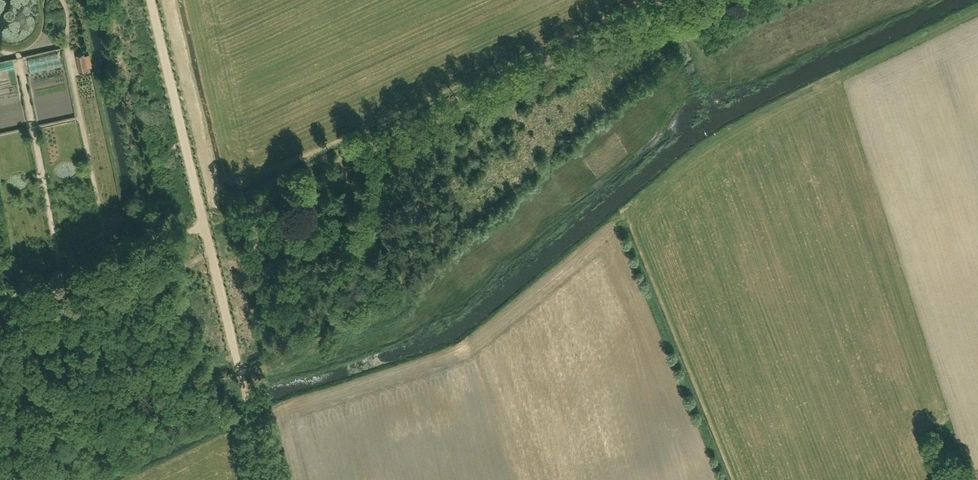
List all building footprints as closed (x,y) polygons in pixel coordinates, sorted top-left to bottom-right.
[(28,65),(58,58),(55,46),(25,53),(28,65)] [(2,62),(15,58),(13,52),(0,55),(2,62)] [(88,68),(93,67),(90,54),(85,55),(85,53),(76,55),(80,72),(88,70),(88,68)]
